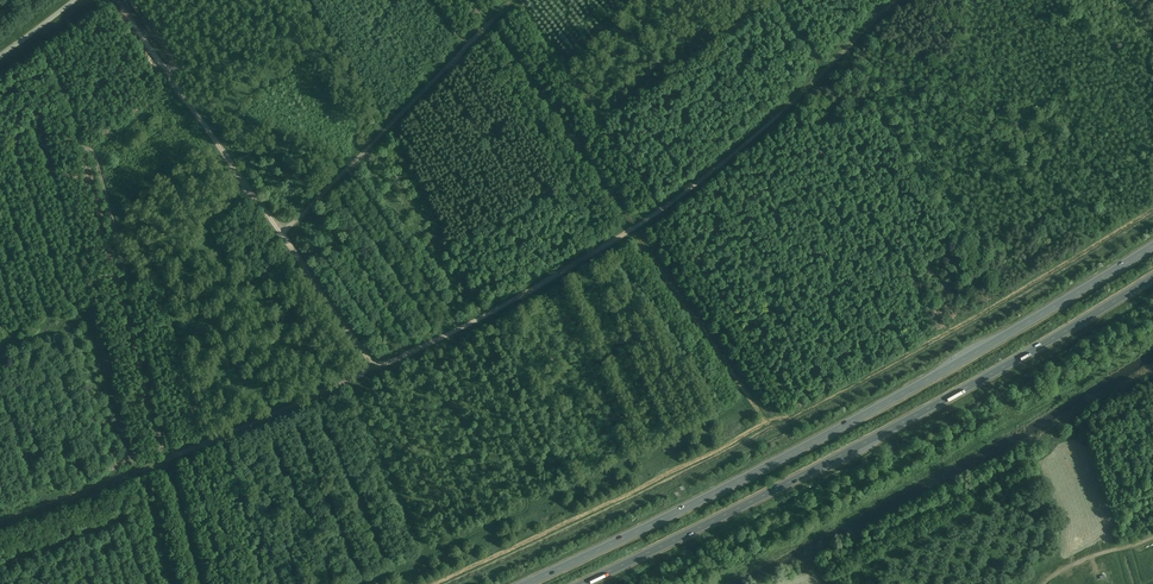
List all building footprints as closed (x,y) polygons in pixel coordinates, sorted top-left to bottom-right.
[(1115,295),(1101,302),(1103,306),(1117,299),(1115,295)]
